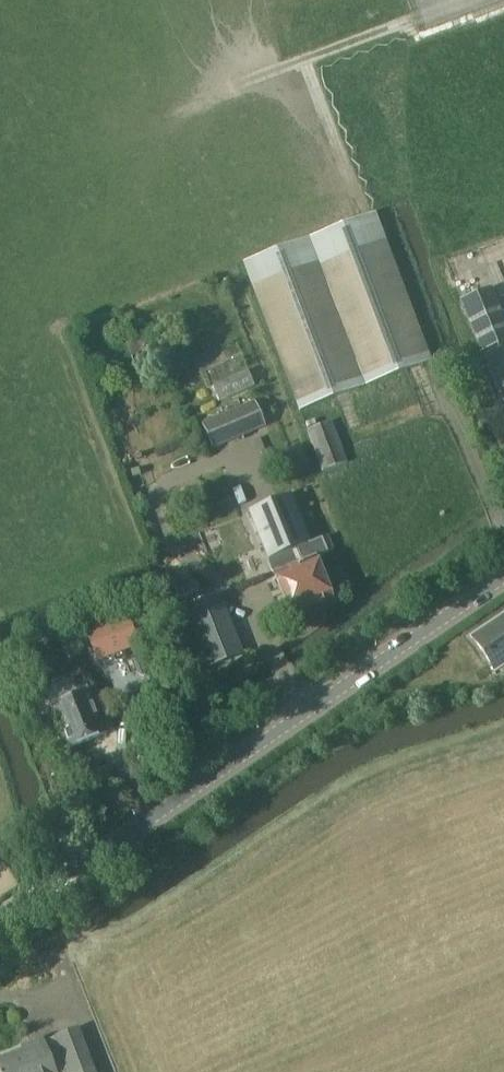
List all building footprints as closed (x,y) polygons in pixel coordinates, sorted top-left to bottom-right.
[(299,410),(410,368),(432,360),(376,213),(243,262),(299,410)] [(462,290),(489,279),(474,245),(448,257),(462,290)] [(503,343),(503,317),(492,288),(461,301),(482,352),(503,343)] [(218,400),(254,384),(248,370),(212,386),(218,400)] [(242,397),(181,420),(195,454),(254,431),(242,397)] [(332,421),(308,430),(307,430),(322,471),(347,462),(332,421)] [(310,541),(291,494),(250,511),(292,616),(333,599),(316,559),(334,552),(327,534),(310,541)] [(188,563),(170,570),(182,601),(200,594),(188,563)] [(218,593),(184,607),(208,666),(241,652),(218,593)] [(473,637),(496,670),(503,665),(503,616),(473,637)] [(88,634),(97,662),(142,644),(132,617),(88,634)] [(89,689),(88,690),(78,694),(72,680),(54,687),(50,690),(49,694),(49,698),(51,704),(50,705),(68,750),(107,735),(89,689)] [(0,1055),(0,1071),(95,1071),(77,1027),(43,1041),(42,1038),(0,1055)]
